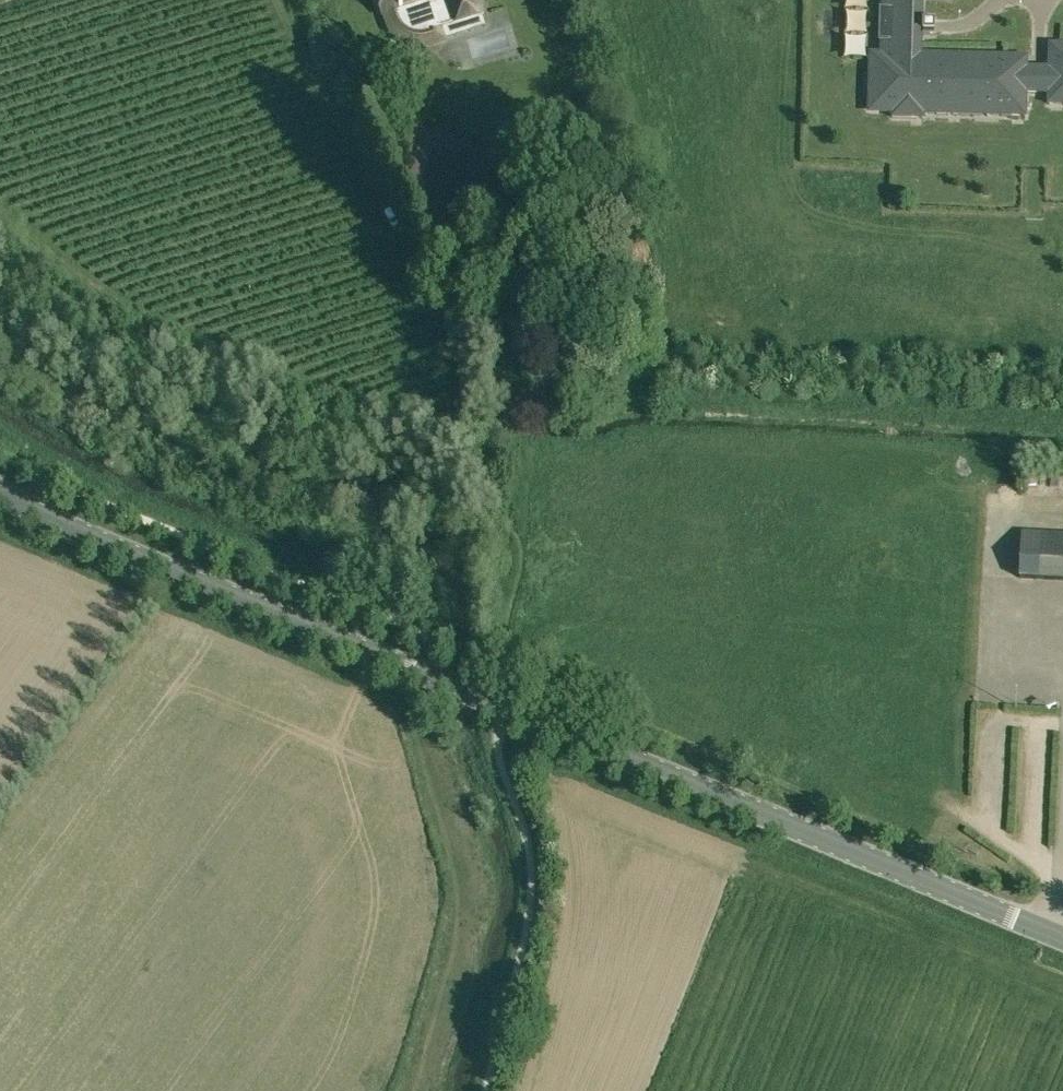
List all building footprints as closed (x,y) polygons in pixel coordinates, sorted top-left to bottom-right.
[(381,16),(398,11),(401,20),(403,24),(408,29),(414,31),(420,32),(425,32),(480,17),(475,0),(376,0),(381,16)] [(869,96),(868,109),(893,110),(892,118),(924,118),(924,112),(935,112),(936,113),(936,114),(937,114),(972,115),(973,115),(974,114),(975,113),(986,113),(986,115),(988,115),(988,113),(999,114),(1000,115),(1001,115),(1001,116),(1025,116),(1026,116),(1026,92),(1048,93),(1048,104),(1050,104),(1050,102),(1062,102),(1062,103),(1062,104),(1062,45),(1062,44),(1049,44),(1049,68),(1036,68),(1027,67),(1027,60),(1027,58),(1027,57),(1026,56),(989,55),(989,56),(988,56),(987,57),(976,57),(976,55),(974,55),(974,57),(963,57),(962,56),(962,55),(961,55),(938,54),(937,55),(936,56),(925,56),(921,56),(921,34),(934,34),(934,17),(922,17),(922,0),(887,0),(886,9),(881,9),(880,41),(885,41),(885,56),(870,56),(870,68),(870,69),(870,70),(871,70),(871,82),(869,82),(869,83),(871,83),(871,95),(869,96)] [(1062,579),(1062,533),(1022,531),(1019,577),(1062,579)]
